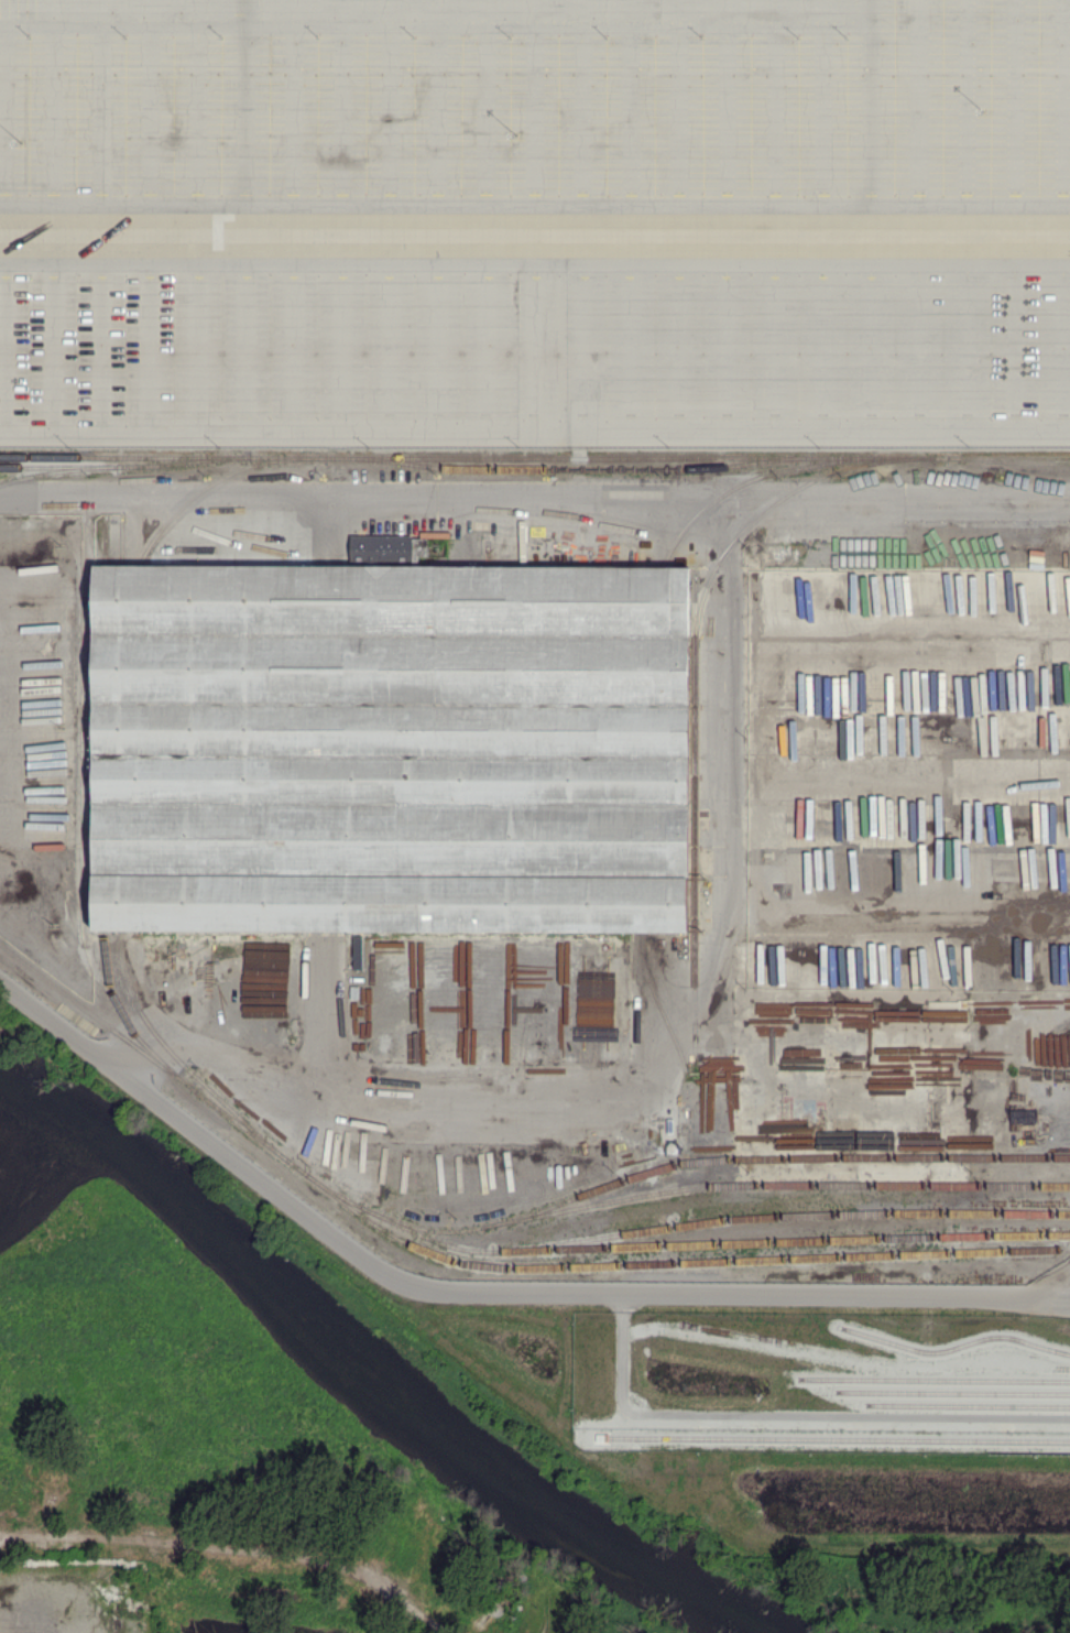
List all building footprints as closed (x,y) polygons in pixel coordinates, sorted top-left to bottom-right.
[(350,534),(349,562),(412,563),(412,535),(350,534)] [(418,563),(413,563),(413,540),(428,540),(428,557),(418,557),(418,563)] [(95,929),(96,831),(97,566),(107,566),(123,566),(140,566),(502,568),(507,568),(601,568),(640,569),(658,569),(689,569),(688,933),(638,933),(499,932),(326,930),(121,929),(105,929),(95,929)] [(362,936),(354,936),(353,968),(361,969),(362,936)]
